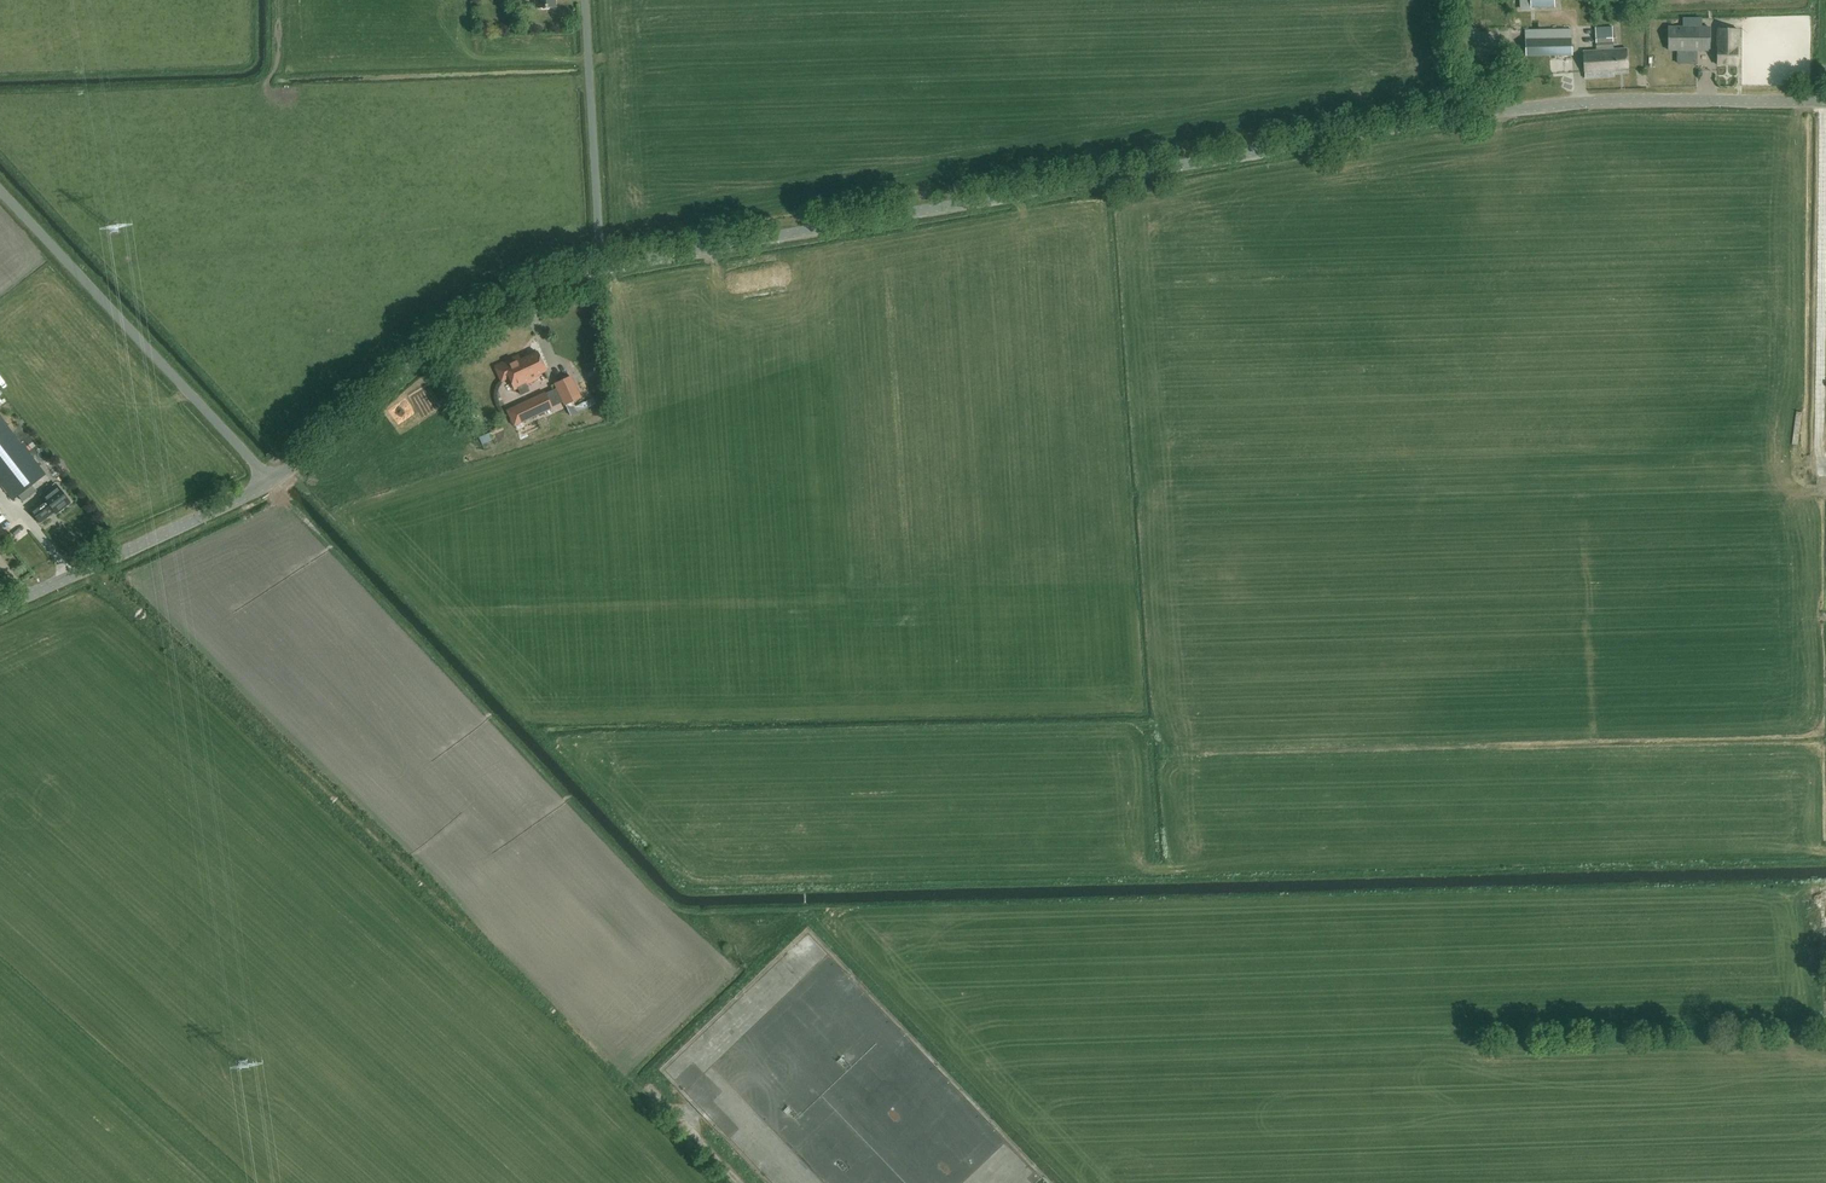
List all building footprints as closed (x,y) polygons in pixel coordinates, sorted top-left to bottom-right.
[(1523,10),(1533,10),(1533,0),(1523,0),(1523,10)] [(1534,9),(1559,9),(1558,0),(1533,0),(1534,9)] [(1617,43),(1616,27),(1599,28),(1600,44),(1617,43)] [(1573,56),(1572,28),(1546,29),(1546,31),(1525,31),(1525,56),(1573,56)] [(1710,51),(1709,29),(1668,30),(1669,52),(1684,52),(1684,63),(1696,63),(1696,51),(1710,51)] [(1738,29),(1719,29),(1718,65),(1738,65),(1738,29)] [(1628,72),(1627,49),(1584,52),(1585,79),(1613,77),(1613,73),(1628,72)] [(517,388),(521,395),(530,391),(526,384),(538,379),(536,376),(546,371),(537,351),(520,359),(518,355),(494,366),(501,381),(509,377),(515,390),(515,389),(517,388)] [(586,371),(587,377),(601,374),(600,368),(586,371)] [(581,398),(570,376),(553,384),(564,406),(566,405),(571,416),(577,413),(572,402),(581,398)] [(552,408),(544,392),(506,410),(514,427),(552,408)] [(0,416),(0,485),(12,501),(46,473),(0,416)] [(45,500),(30,511),(40,523),(54,512),(56,514),(70,503),(55,483),(41,495),(45,500)]
